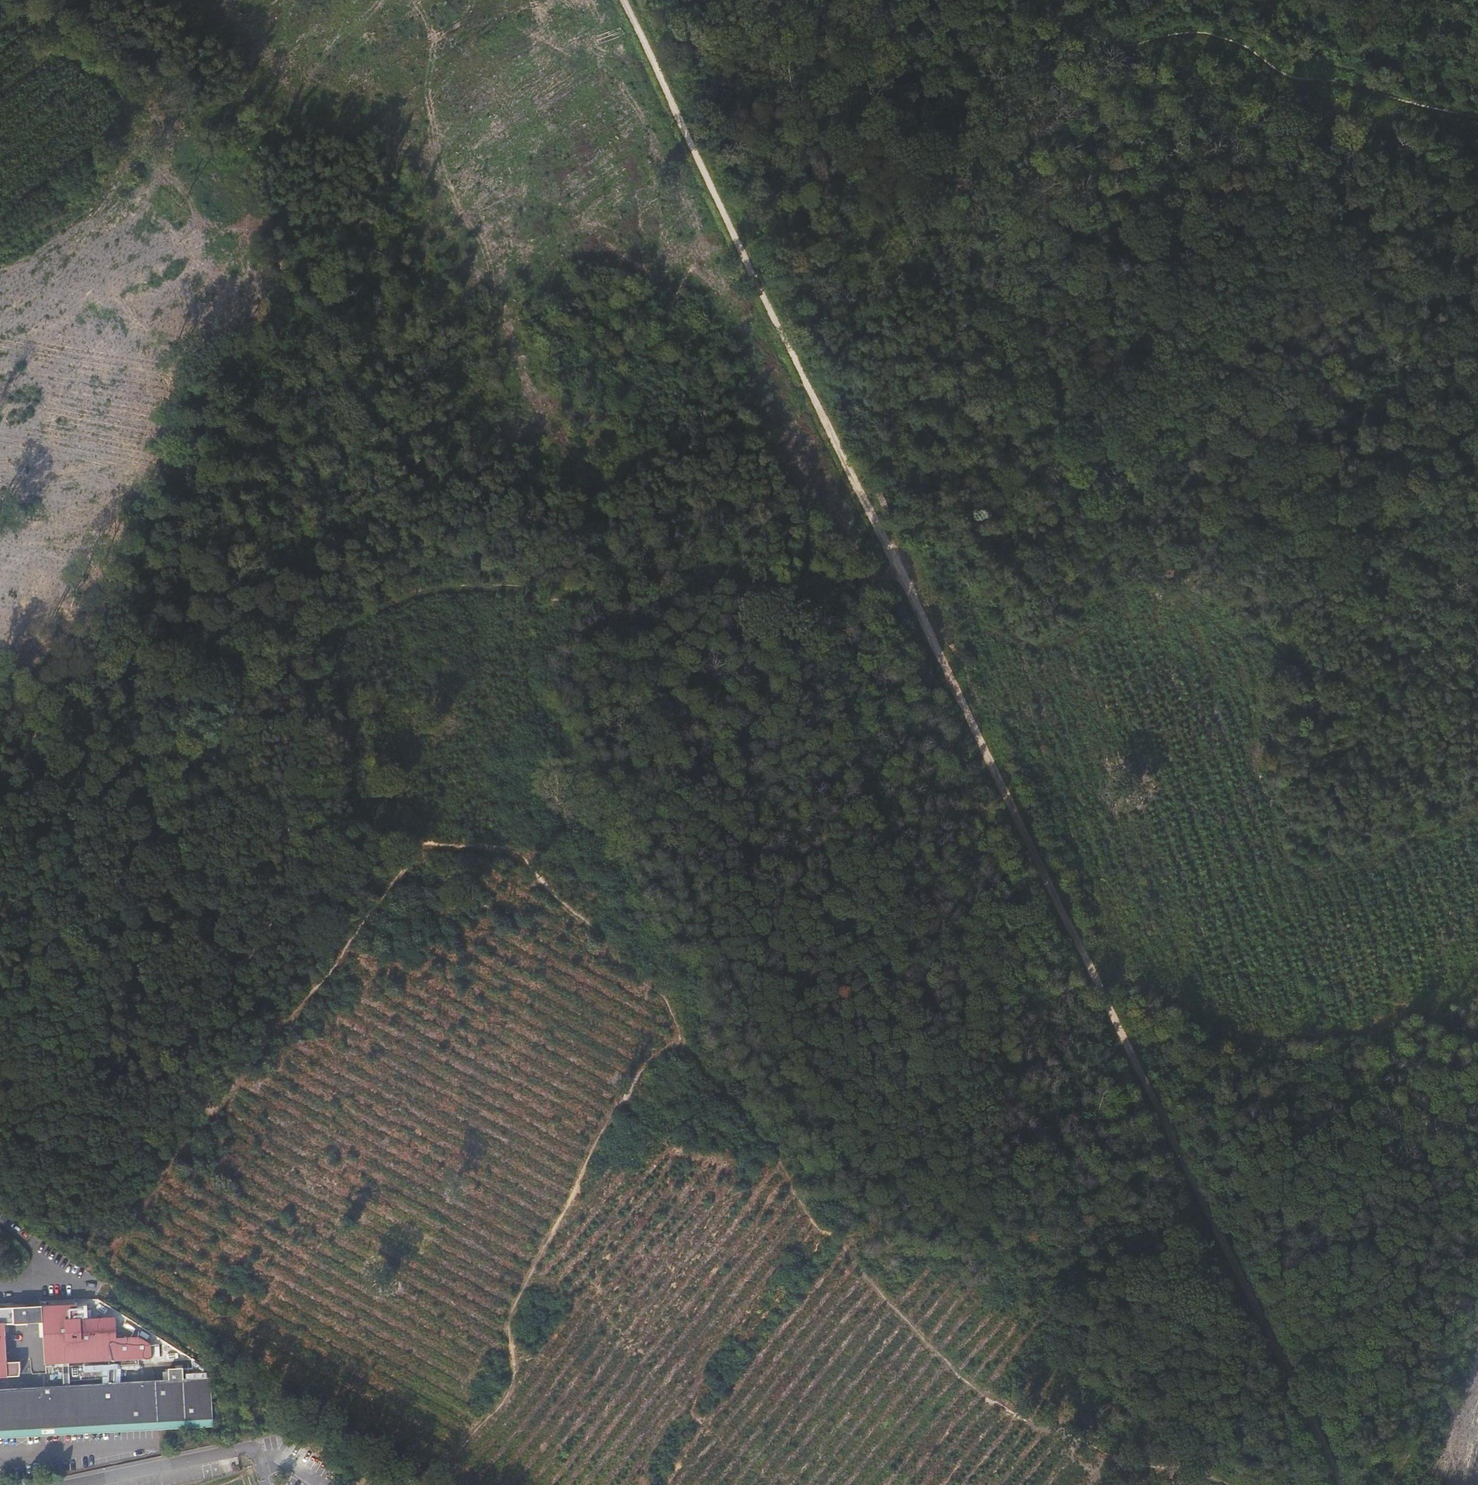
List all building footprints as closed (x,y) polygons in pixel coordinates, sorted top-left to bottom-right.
[(42,1322),(44,1365),(62,1364),(68,1364),(108,1362),(108,1365),(108,1375),(114,1375),(114,1366),(136,1365),(136,1360),(149,1360),(149,1346),(138,1339),(130,1339),(126,1342),(125,1341),(115,1342),(114,1319),(76,1321),(75,1306),(41,1308),(42,1322)] [(42,1322),(41,1308),(1,1310),(2,1324),(42,1322)] [(192,1368),(192,1376),(208,1375),(200,1367),(192,1361),(192,1368)] [(0,1392),(0,1432),(210,1422),(208,1375),(192,1376),(193,1383),(183,1383),(182,1370),(168,1371),(168,1384),(114,1387),(107,1387),(70,1389),(63,1389),(0,1392)]
